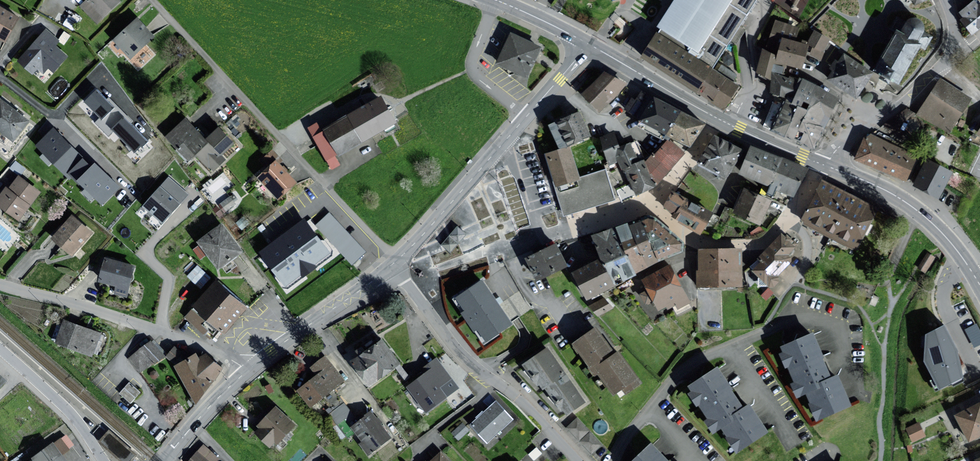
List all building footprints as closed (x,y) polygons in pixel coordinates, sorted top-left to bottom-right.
[(84,3),(79,7),(97,26),(121,2),(119,0),(81,0),(84,3)] [(657,27),(661,29),(658,33),(656,32),(649,44),(640,57),(725,110),(739,87),(731,82),(712,70),(757,0),(674,0),(657,27)] [(975,0),(960,12),(964,17),(961,19),(973,33),(979,27),(979,3),(978,5),(975,0)] [(5,43),(20,19),(0,7),(0,40),(5,43)] [(897,16),(890,29),(895,32),(873,70),(881,75),(879,79),(888,84),(891,80),(899,84),(921,47),(925,49),(933,36),(925,32),(925,28),(925,25),(923,22),(921,19),(917,17),(912,17),(908,19),(906,21),(897,16)] [(154,37),(137,19),(113,42),(130,60),(154,37)] [(774,21),(766,49),(778,53),(783,38),(796,42),(800,29),(774,21)] [(60,42),(46,30),(18,63),(33,75),(38,70),(44,75),(49,69),(54,74),(69,57),(56,46),(60,42)] [(830,40),(814,32),(807,45),(813,48),(809,55),(822,62),(825,55),(823,54),(830,40)] [(541,47),(511,33),(497,63),(527,77),(541,47)] [(783,38),(778,53),(777,56),(776,61),(801,68),(808,46),(796,42),(783,38)] [(775,63),(776,61),(777,56),(763,51),(757,72),(771,76),(772,72),(775,63)] [(873,73),(844,54),(839,62),(836,60),(830,68),(834,70),(828,79),(856,98),(873,73)] [(719,62),(716,70),(733,78),(737,71),(719,62)] [(781,75),(784,66),(775,63),(772,72),(781,75)] [(787,99),(789,95),(794,97),(802,81),(781,75),(772,72),(771,76),(771,91),(783,97),(787,99)] [(626,84),(605,73),(584,94),(592,102),(599,109),(613,96),(626,84)] [(971,98),(941,79),(920,113),(949,132),(971,98)] [(806,83),(802,81),(794,97),(792,103),(799,106),(808,110),(819,103),(831,110),(837,97),(806,83)] [(108,101),(97,90),(85,101),(102,118),(97,123),(108,134),(113,129),(135,151),(146,140),(130,124),(133,121),(130,118),(111,100),(110,99),(108,101)] [(626,110),(641,118),(653,97),(642,91),(636,101),(632,99),(626,110)] [(773,131),(785,136),(799,106),(792,103),(794,97),(789,95),(787,99),(784,105),(773,131)] [(641,118),(640,120),(665,135),(679,111),(653,96),(653,97),(641,118)] [(396,124),(382,98),(322,130),(318,123),(308,129),(332,171),(341,166),(336,157),(396,124)] [(1,99),(0,100),(0,132),(14,143),(30,122),(1,99)] [(819,103),(808,110),(794,141),(813,149),(819,136),(828,118),(831,110),(819,103)] [(799,106),(785,136),(794,141),(808,110),(799,106)] [(915,114),(906,110),(884,127),(888,133),(915,114)] [(679,111),(665,135),(691,147),(705,124),(679,111)] [(579,113),(550,125),(560,148),(589,135),(579,113)] [(205,140),(186,119),(165,139),(190,165),(197,158),(208,170),(210,168),(213,171),(226,159),(222,155),(234,144),(219,127),(205,140)] [(102,204),(120,186),(114,181),(95,163),(91,166),(62,138),(53,129),(37,146),(70,177),(72,175),(102,204)] [(636,196),(640,195),(656,187),(645,164),(635,143),(621,149),(619,144),(614,132),(600,137),(609,167),(618,163),(622,171),(624,170),(636,196)] [(877,137),(870,135),(865,137),(856,159),(906,180),(916,156),(902,150),(892,146),(890,145),(893,139),(879,133),(877,137)] [(743,151),(715,135),(698,163),(726,178),(743,151)] [(652,155),(645,164),(656,187),(684,154),(668,141),(655,157),(652,155)] [(546,155),(556,187),(580,179),(570,147),(546,155)] [(740,173),(770,185),(772,180),(782,159),(752,147),(740,173)] [(793,196),(808,169),(782,159),(772,180),(780,184),(777,189),(793,196)] [(952,172),(927,159),(914,185),(939,197),(952,172)] [(297,184),(275,160),(257,178),(279,201),(297,184)] [(605,171),(580,179),(556,187),(565,215),(614,200),(605,171)] [(19,177),(9,189),(7,188),(0,196),(0,208),(18,222),(41,194),(19,177)] [(186,194),(168,179),(145,206),(162,221),(186,194)] [(849,195),(822,181),(806,213),(803,219),(806,221),(804,224),(852,248),(853,246),(856,248),(876,209),(849,195)] [(771,201),(744,190),(734,212),(761,223),(771,201)] [(712,214),(673,192),(665,206),(676,212),(673,217),(701,233),(712,214)] [(328,210),(315,223),(353,263),(367,249),(328,210)] [(93,235),(73,217),(52,240),(73,258),(93,235)] [(669,234),(648,218),(641,221),(660,261),(684,250),(681,243),(669,234)] [(309,220),(262,254),(284,284),(331,251),(309,220)] [(641,221),(640,221),(629,227),(647,267),(658,262),(660,261),(641,221)] [(635,273),(647,268),(647,267),(629,227),(626,222),(620,225),(614,228),(635,273)] [(243,252),(222,224),(197,243),(200,247),(195,251),(202,261),(208,257),(218,271),(243,252)] [(466,234),(458,227),(449,236),(458,243),(466,234)] [(614,283),(619,280),(635,273),(614,228),(605,232),(593,238),(602,258),(614,283)] [(784,238),(781,234),(766,249),(760,256),(764,260),(753,272),(772,291),(781,282),(776,277),(793,261),(788,256),(796,248),(789,242),(792,239),(787,235),(784,238)] [(450,252),(458,243),(449,236),(442,245),(450,252)] [(556,245),(527,258),(537,280),(566,266),(556,245)] [(741,275),(740,250),(700,250),(700,257),(700,286),(741,285),(741,275)] [(927,252),(917,269),(925,274),(935,257),(927,252)] [(616,287),(614,283),(602,258),(587,265),(571,272),(585,301),(616,287)] [(136,267),(105,259),(99,284),(130,292),(136,267)] [(199,284),(209,274),(197,263),(187,273),(199,284)] [(690,304),(670,266),(641,280),(651,298),(658,313),(675,304),(678,310),(681,308),(690,304)] [(512,324),(482,280),(455,300),(485,343),(512,324)] [(246,309),(216,282),(182,320),(203,339),(208,333),(213,337),(219,330),(224,334),(246,309)] [(612,310),(606,299),(590,308),(596,318),(612,310)] [(100,334),(64,320),(55,343),(92,358),(94,353),(98,355),(102,344),(97,342),(100,334)] [(965,326),(973,345),(979,342),(979,328),(977,321),(965,326)] [(957,347),(944,325),(926,334),(925,361),(939,390),(964,377),(957,347)] [(618,351),(614,354),(596,327),(573,344),(591,370),(590,371),(594,378),(599,375),(614,396),(621,391),(624,396),(642,383),(618,351)] [(795,398),(804,395),(815,422),(851,407),(838,375),(830,379),(812,334),(780,347),(783,353),(778,355),(784,370),(788,368),(795,386),(791,388),(795,398)] [(401,365),(382,339),(351,362),(370,388),(401,365)] [(167,358),(153,341),(130,359),(141,374),(167,358)] [(189,358),(175,347),(167,358),(176,365),(174,367),(196,405),(224,369),(208,353),(200,360),(197,354),(189,358)] [(542,391),(545,389),(550,396),(547,398),(559,414),(563,411),(566,415),(585,402),(565,374),(546,348),(523,366),(527,372),(525,373),(536,388),(539,386),(542,391)] [(344,381),(326,356),(311,367),(318,376),(299,390),(310,405),(344,381)] [(452,379),(436,359),(426,367),(429,371),(405,389),(425,415),(447,398),(439,388),(452,379)] [(749,404),(742,408),(718,368),(687,387),(691,393),(688,395),(696,408),(699,407),(708,421),(705,423),(713,435),(720,430),(735,454),(768,434),(749,404)] [(142,394),(130,384),(120,395),(132,405),(142,394)] [(511,419),(496,403),(472,425),(488,441),(511,419)] [(956,415),(969,441),(979,435),(979,403),(956,415)] [(295,425),(275,406),(256,427),(261,431),(257,435),(271,447),(276,442),(278,443),(295,425)] [(393,437),(372,412),(352,429),(363,443),(359,445),(369,457),(393,437)] [(590,453),(603,442),(578,414),(565,426),(590,453)] [(470,431),(463,423),(452,433),(459,440),(470,431)] [(919,423),(907,429),(913,441),(925,436),(919,423)] [(50,445),(29,460),(62,460),(61,459),(75,449),(65,436),(51,447),(50,445)] [(651,444),(633,460),(668,460),(651,444)] [(204,446),(191,460),(218,460),(220,459),(204,446)] [(441,452),(431,460),(449,460),(441,452)]
